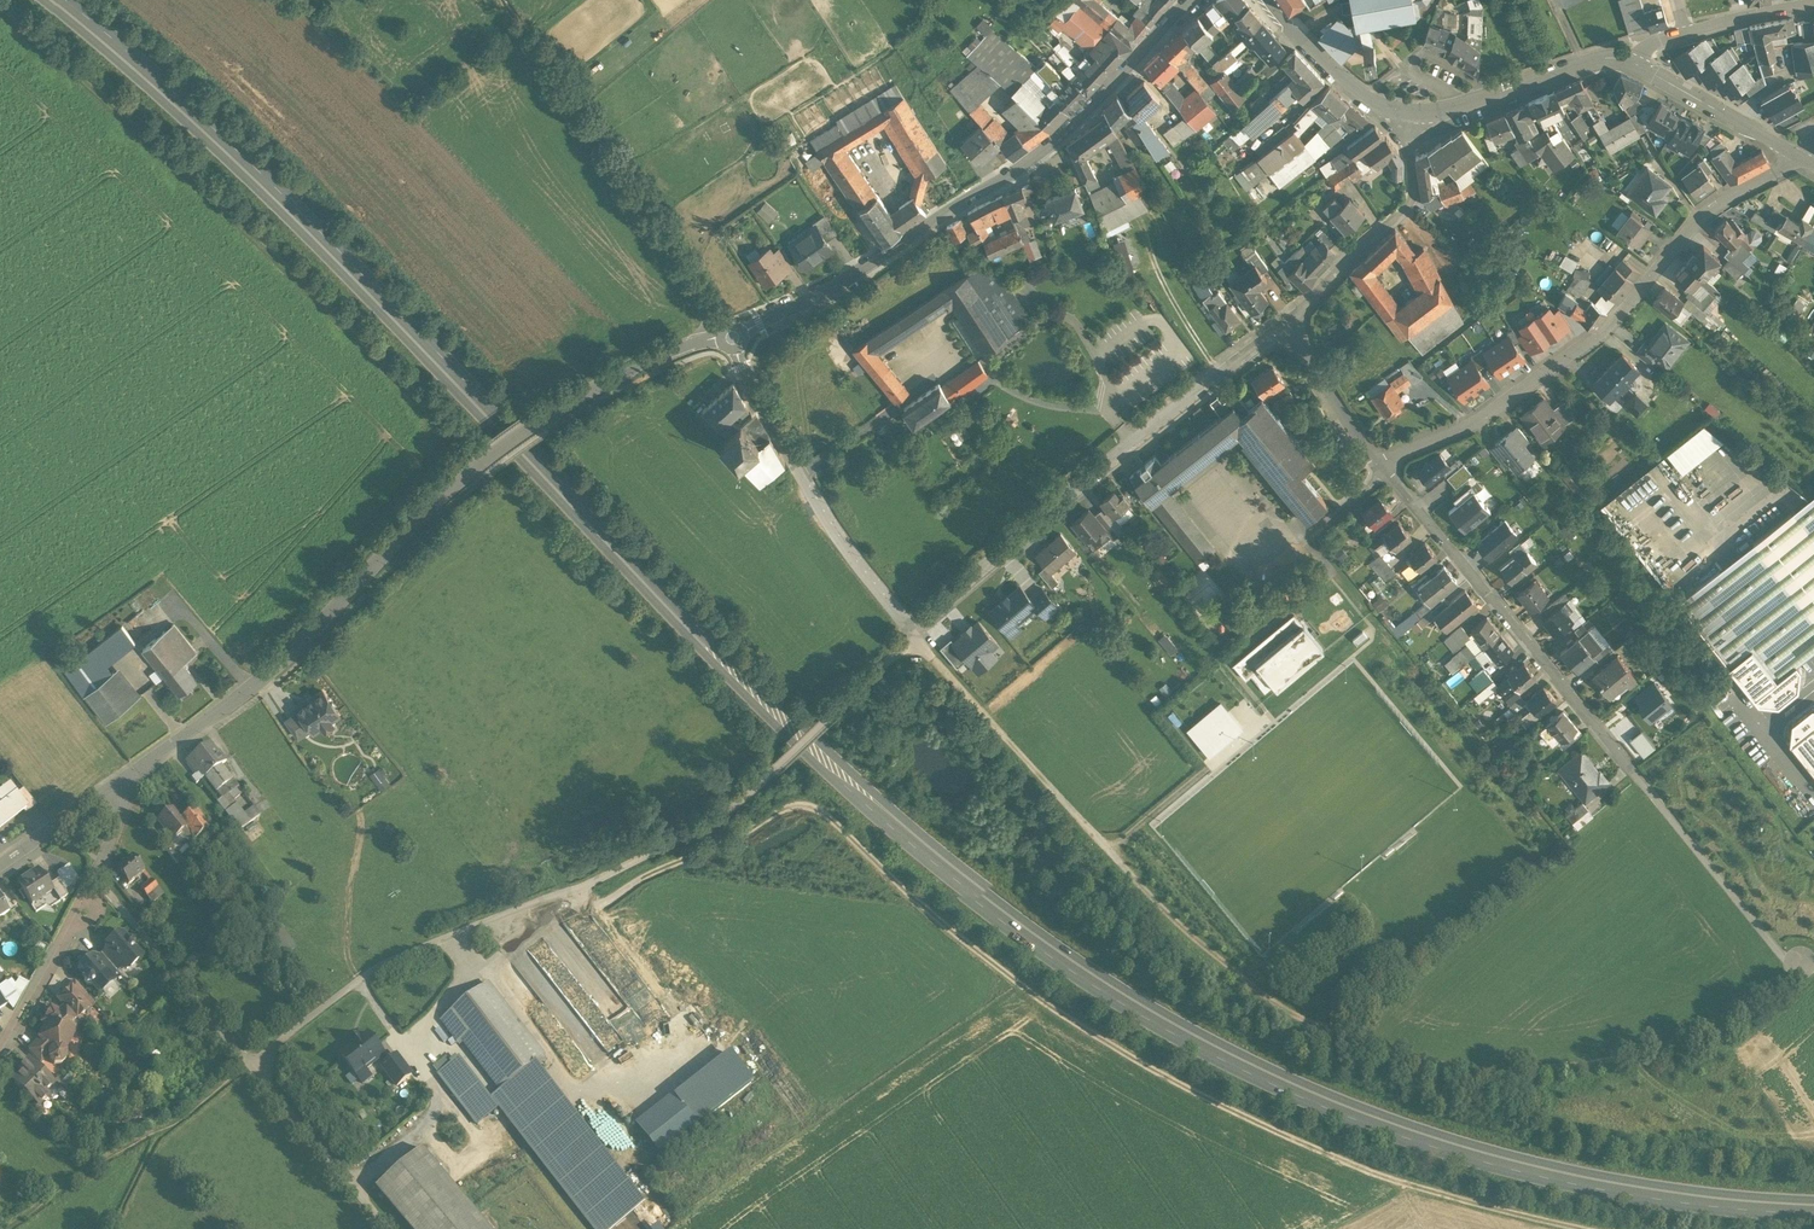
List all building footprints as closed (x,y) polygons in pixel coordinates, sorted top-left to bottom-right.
[(1074,0),(1065,0),(1053,15),(1057,18),(1048,28),(1056,36),(1062,30),(1089,52),(1085,57),(1085,56),(1078,64),(1083,68),(1100,82),(1131,47),(1089,13),(1074,0)] [(1089,13),(1099,2),(1100,3),(1103,0),(1074,0),(1089,13)] [(1152,0),(1134,0),(1139,4),(1147,10),(1140,18),(1149,25),(1162,10),(1154,1),(1152,0)] [(1154,1),(1162,10),(1172,0),(1155,0),(1154,1)] [(1216,2),(1233,21),(1239,16),(1249,8),(1242,0),(1218,0),(1216,2)] [(1287,15),(1305,2),(1303,0),(1277,0),(1287,15)] [(1349,0),(1341,1),(1341,3),(1342,3),(1344,12),(1343,12),(1343,14),(1351,12),(1350,11),(1352,11),(1353,11),(1351,0),(1349,1),(1349,0)] [(1351,0),(1353,11),(1352,11),(1355,27),(1356,28),(1358,27),(1359,26),(1368,24),(1414,16),(1415,18),(1417,16),(1415,14),(1419,11),(1418,4),(1420,4),(1421,2),(1425,1),(1426,3),(1427,2),(1426,0),(1351,0)] [(1630,35),(1649,29),(1643,10),(1640,0),(1619,0),(1630,35)] [(1643,10),(1660,5),(1659,0),(1640,0),(1643,10)] [(1100,3),(1099,2),(1089,13),(1131,47),(1149,25),(1140,18),(1140,19),(1137,16),(1129,27),(1100,3)] [(1147,10),(1139,4),(1134,11),(1134,13),(1137,16),(1140,19),(1140,18),(1147,10)] [(1660,5),(1643,10),(1649,29),(1666,24),(1660,5)] [(1437,6),(1430,24),(1435,26),(1443,8),(1437,6)] [(1482,8),(1469,7),(1469,11),(1469,17),(1469,20),(1470,28),(1469,37),(1475,39),(1475,38),(1481,40),(1482,14),(1482,8)] [(1249,8),(1239,16),(1241,17),(1251,10),(1249,8)] [(1217,9),(1208,16),(1214,22),(1222,15),(1217,9)] [(1251,10),(1241,17),(1243,20),(1237,26),(1246,35),(1261,22),(1251,10)] [(1205,12),(1197,18),(1212,34),(1219,28),(1214,22),(1208,16),(1205,12)] [(1455,16),(1444,14),(1442,29),(1455,33),(1455,16)] [(1222,15),(1214,22),(1219,28),(1223,24),(1227,21),(1222,15)] [(1197,18),(1182,31),(1193,44),(1211,65),(1217,60),(1205,46),(1201,44),(1212,34),(1197,18)] [(1792,19),(1767,23),(1749,27),(1753,42),(1770,38),(1768,33),(1784,30),(1785,34),(1795,32),(1792,19)] [(1803,22),(1806,43),(1813,42),(1813,31),(1813,21),(1813,20),(1803,22)] [(1355,27),(1345,28),(1338,21),(1333,26),(1331,24),(1324,31),(1326,33),(1320,38),(1341,59),(1353,48),(1362,47),(1362,46),(1359,26),(1358,27),(1356,28),(1355,27)] [(1246,35),(1242,38),(1249,47),(1254,47),(1268,63),(1284,49),(1261,22),(1246,35)] [(1430,24),(1429,23),(1422,45),(1437,51),(1442,40),(1434,38),(1439,27),(1435,26),(1430,24)] [(1368,24),(1359,26),(1362,46),(1372,44),(1368,24)] [(1237,26),(1226,35),(1234,45),(1242,38),(1246,35),(1237,26)] [(1473,46),(1465,40),(1462,44),(1453,39),(1455,33),(1442,29),(1439,27),(1434,38),(1442,40),(1437,51),(1447,55),(1476,74),(1479,51),(1473,46)] [(1748,28),(1734,32),(1737,45),(1744,43),(1746,50),(1753,48),(1748,28)] [(1031,77),(999,47),(1004,41),(992,29),(980,41),(972,50),(966,56),(978,66),(1000,85),(1011,94),(1022,84),(1023,84),(1031,77)] [(1193,44),(1182,31),(1175,36),(1185,46),(1187,50),(1193,44)] [(1175,36),(1162,50),(1175,63),(1179,58),(1187,50),(1185,46),(1175,36)] [(976,38),(968,46),(972,50),(980,41),(976,38)] [(1217,60),(1211,65),(1220,75),(1224,72),(1222,70),(1249,47),(1242,38),(1234,45),(1234,46),(1217,60)] [(1753,42),(1758,63),(1771,59),(1775,58),(1770,38),(1753,42)] [(1686,76),(1697,69),(1713,59),(1702,42),(1675,59),(1686,76)] [(1793,44),(1795,66),(1796,69),(1813,66),(1813,42),(1806,43),(1793,44)] [(1362,46),(1362,47),(1364,57),(1375,55),(1373,44),(1372,44),(1362,46)] [(1061,48),(1056,53),(1062,59),(1067,53),(1061,48)] [(1162,50),(1144,68),(1163,90),(1169,85),(1168,84),(1164,80),(1178,67),(1175,63),(1162,50)] [(1314,73),(1295,52),(1283,63),(1283,65),(1291,73),(1296,78),(1302,84),(1314,73)] [(1709,87),(1715,82),(1735,69),(1724,52),(1713,59),(1697,69),(1709,87)] [(1067,53),(1062,59),(1069,68),(1070,68),(1076,62),(1067,53)] [(1207,85),(1179,58),(1175,63),(1178,67),(1183,72),(1189,81),(1199,92),(1207,85)] [(1771,59),(1758,63),(1763,75),(1774,73),(1771,59)] [(1748,72),(1743,65),(1735,69),(1715,82),(1723,93),(1726,91),(1730,97),(1744,88),(1751,84),(1745,74),(1748,72)] [(978,66),(950,90),(969,113),(978,104),(1000,85),(978,66)] [(1794,69),(1793,69),(1795,79),(1813,76),(1813,66),(1796,69),(1794,69)] [(1071,94),(1067,90),(1066,90),(1055,78),(1057,76),(1049,68),(1046,69),(1040,75),(1053,88),(1064,101),(1059,106),(1068,115),(1087,96),(1078,87),(1071,94)] [(1069,68),(1064,73),(1072,80),(1076,75),(1070,68),(1069,68)] [(1076,75),(1072,80),(1078,86),(1078,87),(1087,96),(1100,82),(1083,68),(1076,75)] [(1251,69),(1241,78),(1245,83),(1256,74),(1251,69)] [(1220,75),(1210,83),(1231,109),(1245,98),(1238,89),(1224,72),(1220,75)] [(1291,73),(1265,94),(1270,100),(1287,85),(1296,78),(1291,73)] [(1314,73),(1302,84),(1296,78),(1287,85),(1294,93),(1302,102),(1323,82),(1314,73)] [(1642,84),(1621,75),(1613,88),(1622,104),(1632,98),(1635,99),(1642,84)] [(1763,76),(1751,84),(1744,88),(1749,95),(1765,85),(1763,76)] [(1579,81),(1554,93),(1559,103),(1567,99),(1570,98),(1573,103),(1578,112),(1587,107),(1592,104),(1579,81)] [(1177,89),(1172,83),(1171,84),(1169,82),(1168,84),(1169,85),(1163,90),(1178,108),(1186,102),(1176,90),(1177,89)] [(1023,84),(1022,84),(1011,94),(1016,100),(1032,116),(1044,105),(1023,84)] [(1143,84),(1127,99),(1133,105),(1129,108),(1135,114),(1130,119),(1134,124),(1139,119),(1140,119),(1141,118),(1148,112),(1147,111),(1158,100),(1143,84)] [(896,85),(836,122),(837,124),(843,133),(883,109),(903,97),(896,85)] [(1270,100),(1269,101),(1240,126),(1242,128),(1243,128),(1251,137),(1280,112),(1279,112),(1286,106),(1284,102),(1294,93),(1287,85),(1270,100)] [(1770,110),(1775,121),(1803,107),(1795,92),(1793,93),(1789,85),(1761,100),(1767,112),(1770,110)] [(1064,101),(1053,88),(1047,94),(1055,102),(1059,106),(1064,101)] [(1312,104),(1294,124),(1297,128),(1293,132),(1297,137),(1320,113),(1329,121),(1348,105),(1329,88),(1312,104)] [(1186,102),(1178,108),(1184,116),(1195,129),(1215,112),(1199,92),(1186,102)] [(1554,93),(1528,105),(1533,115),(1535,114),(1545,133),(1546,132),(1555,126),(1550,118),(1564,112),(1559,104),(1559,103),(1554,93)] [(946,166),(903,97),(883,109),(891,121),(891,122),(918,167),(926,178),(927,178),(928,177),(946,166)] [(1117,98),(1103,112),(1106,117),(1114,130),(1125,119),(1130,126),(1134,124),(1130,119),(1130,118),(1117,98)] [(1636,99),(1626,110),(1630,117),(1634,114),(1636,113),(1643,106),(1636,99)] [(1032,116),(1016,100),(1005,110),(1023,129),(1016,134),(1029,149),(1050,133),(1032,116)] [(1050,106),(1046,103),(1044,105),(1032,116),(1050,133),(1068,115),(1059,106),(1055,102),(1050,106)] [(1670,109),(1660,103),(1648,124),(1669,137),(1680,117),(1669,111),(1670,109)] [(992,121),(978,104),(969,113),(982,127),(983,129),(992,121)] [(1592,104),(1587,107),(1593,118),(1599,115),(1592,104)] [(1348,105),(1329,121),(1336,128),(1342,123),(1346,127),(1345,128),(1349,132),(1365,120),(1348,105)] [(1528,105),(1504,115),(1514,134),(1518,141),(1515,143),(1519,149),(1528,162),(1528,163),(1538,155),(1539,156),(1542,154),(1554,171),(1573,156),(1569,150),(1561,138),(1554,144),(1546,132),(1545,133),(1540,137),(1530,116),(1533,115),(1528,105)] [(843,133),(816,150),(825,162),(845,150),(891,121),(883,109),(843,133)] [(1634,114),(1630,117),(1629,118),(1636,130),(1642,126),(1636,117),(1634,114)] [(1504,115),(1486,123),(1493,142),(1514,134),(1504,115)] [(1184,116),(1172,127),(1182,140),(1195,129),(1184,116)] [(1587,129),(1579,116),(1573,120),(1571,121),(1576,129),(1579,134),(1583,132),(1587,129)] [(1106,117),(1090,129),(1096,141),(1105,137),(1107,140),(1117,135),(1114,130),(1106,117)] [(1691,123),(1680,117),(1669,137),(1667,140),(1665,142),(1677,149),(1678,147),(1678,146),(1691,123)] [(1141,118),(1140,119),(1139,119),(1134,124),(1144,140),(1154,133),(1141,118)] [(1595,122),(1592,124),(1609,153),(1639,136),(1636,130),(1629,118),(1608,130),(1601,118),(1595,122)] [(1008,139),(992,121),(983,129),(999,146),(1008,139)] [(1329,121),(1316,136),(1321,141),(1336,128),(1329,121)] [(1691,123),(1678,146),(1678,147),(1689,153),(1694,145),(1701,132),(1704,128),(1692,121),(1691,123)] [(837,124),(810,141),(816,150),(843,133),(837,124)] [(1144,140),(1134,124),(1130,126),(1127,128),(1137,144),(1144,140)] [(1555,126),(1546,132),(1554,144),(1561,138),(1562,138),(1555,126)] [(982,127),(963,145),(975,159),(978,156),(983,162),(999,147),(999,146),(983,129),(982,127)] [(1375,127),(1347,148),(1348,150),(1354,158),(1384,137),(1375,127)] [(1090,129),(1067,147),(1084,184),(1092,181),(1095,180),(1085,160),(1099,148),(1096,141),(1090,129)] [(1562,138),(1561,138),(1569,150),(1583,141),(1580,136),(1579,134),(1576,129),(1562,138)] [(1281,141),(1266,153),(1258,158),(1256,159),(1268,174),(1268,175),(1279,188),(1315,160),(1305,147),(1297,137),(1293,132),(1283,139),(1281,141)] [(1441,144),(1427,154),(1432,168),(1439,177),(1450,168),(1456,176),(1461,173),(1468,182),(1488,167),(1462,132),(1442,147),(1441,144)] [(1587,138),(1583,132),(1579,134),(1580,136),(1583,141),(1587,138)] [(1711,138),(1701,132),(1694,145),(1701,149),(1711,138)] [(1154,133),(1144,140),(1151,151),(1156,158),(1167,150),(1154,133)] [(1008,139),(999,146),(999,147),(1012,162),(1029,149),(1016,134),(1008,139)] [(1117,135),(1107,140),(1120,166),(1131,161),(1117,135)] [(1239,146),(1230,135),(1223,142),(1232,152),(1239,146)] [(1276,136),(1261,148),(1266,153),(1281,141),(1278,138),(1276,136)] [(1386,139),(1363,155),(1373,168),(1374,168),(1388,158),(1397,152),(1386,139)] [(1144,140),(1137,144),(1144,154),(1151,151),(1144,140)] [(1720,143),(1710,150),(1714,156),(1725,149),(1720,143)] [(1266,153),(1261,148),(1254,153),(1258,158),(1266,153)] [(1528,162),(1519,149),(1511,154),(1520,168),(1528,162)] [(1714,156),(1712,158),(1722,172),(1735,162),(1725,149),(1714,156)] [(845,150),(825,162),(858,210),(877,197),(845,150)] [(1348,150),(1331,162),(1337,170),(1354,158),(1348,150)] [(1735,162),(1722,172),(1731,185),(1769,164),(1761,151),(1736,164),(1735,162)] [(1397,152),(1388,158),(1391,167),(1402,162),(1397,152)] [(1427,154),(1415,160),(1416,161),(1421,193),(1423,200),(1423,201),(1424,201),(1426,206),(1430,209),(1443,203),(1438,192),(1434,193),(1430,178),(1432,178),(1439,177),(1432,168),(1427,154)] [(1363,155),(1327,179),(1335,191),(1369,168),(1370,170),(1373,168),(1363,155)] [(1256,159),(1241,171),(1253,186),(1268,174),(1256,159)] [(1712,171),(1703,159),(1697,163),(1698,165),(1699,164),(1707,174),(1712,171)] [(1131,161),(1120,166),(1125,175),(1136,169),(1131,161)] [(1707,174),(1699,164),(1698,165),(1691,170),(1693,172),(1683,179),(1694,194),(1697,192),(1700,195),(1713,185),(1706,175),(1707,174)] [(918,167),(913,178),(910,195),(914,196),(914,199),(919,207),(920,203),(928,177),(927,178),(926,178),(918,167)] [(1668,184),(1647,167),(1636,181),(1641,184),(1632,196),(1654,214),(1665,201),(1659,196),(1668,184)] [(1125,175),(1114,181),(1117,185),(1098,195),(1091,199),(1098,217),(1107,212),(1147,190),(1136,169),(1125,175)] [(1584,174),(1581,170),(1575,175),(1578,179),(1584,174)] [(1439,177),(1432,178),(1437,189),(1446,186),(1439,177)] [(1446,186),(1437,189),(1438,192),(1443,203),(1444,205),(1445,205),(1455,201),(1461,199),(1463,198),(1457,182),(1446,186)] [(1147,190),(1107,212),(1115,227),(1150,209),(1156,205),(1147,190)] [(1022,191),(1003,199),(1010,217),(1012,222),(1024,218),(1019,205),(1026,202),(1022,191)] [(1095,191),(1089,195),(1091,199),(1098,195),(1095,191)] [(1075,192),(1046,204),(1054,223),(1065,219),(1066,222),(1074,218),(1073,215),(1083,211),(1075,192)] [(890,216),(877,197),(858,210),(882,245),(902,232),(890,216)] [(1348,199),(1340,206),(1333,198),(1322,208),(1337,225),(1340,222),(1347,230),(1363,215),(1348,199)] [(914,199),(890,216),(902,232),(929,214),(920,203),(919,207),(914,199)] [(1010,217),(1003,199),(996,202),(990,205),(998,222),(1010,217)] [(771,221),(780,211),(768,200),(759,210),(771,221)] [(1455,201),(1445,205),(1451,211),(1459,206),(1455,201)] [(990,205),(976,211),(968,216),(977,233),(978,234),(985,233),(986,233),(990,231),(989,227),(998,222),(990,205)] [(1484,208),(1474,215),(1478,221),(1488,214),(1484,208)] [(1783,218),(1774,210),(1766,221),(1776,226),(1783,218)] [(1115,227),(1107,212),(1098,217),(1103,234),(1115,227)] [(1651,229),(1630,213),(1617,231),(1637,247),(1638,246),(1645,236),(1646,236),(1651,229)] [(824,215),(812,224),(816,229),(818,228),(826,240),(836,233),(824,215)] [(1812,224),(1801,217),(1798,223),(1784,216),(1783,218),(1776,226),(1777,227),(1802,241),(1810,228),(1812,224)] [(1024,218),(1012,222),(1016,232),(1022,247),(1027,245),(1021,230),(1028,228),(1024,218)] [(1733,220),(1730,224),(1725,219),(1714,230),(1729,247),(1738,238),(1748,249),(1749,249),(1755,243),(1746,234),(1733,220)] [(1776,226),(1766,221),(1762,226),(1774,233),(1777,227),(1776,226)] [(958,223),(946,230),(957,250),(966,246),(963,240),(966,238),(958,223)] [(806,240),(792,249),(799,259),(799,263),(801,267),(806,268),(810,265),(811,261),(820,255),(824,255),(833,250),(826,240),(818,228),(816,229),(807,236),(806,240)] [(1810,228),(1802,241),(1813,248),(1813,231),(1810,228)] [(1754,230),(1751,230),(1746,234),(1755,243),(1759,239),(1759,235),(1754,230)] [(1395,231),(1373,251),(1384,263),(1397,252),(1403,263),(1415,254),(1395,231)] [(1016,232),(984,246),(990,261),(1022,247),(1016,232)] [(1335,244),(1324,232),(1318,238),(1321,242),(1322,242),(1329,249),(1335,244)] [(977,233),(967,238),(972,250),(983,245),(982,243),(978,234),(977,233)] [(985,233),(978,234),(982,243),(989,240),(986,233),(985,233)] [(1802,243),(1791,237),(1789,241),(1799,248),(1802,243)] [(1748,249),(1738,238),(1729,247),(1730,248),(1729,249),(1740,259),(1750,250),(1749,249),(1748,249)] [(1116,244),(1126,281),(1138,278),(1128,241),(1116,244)] [(1321,242),(1317,247),(1315,246),(1308,253),(1310,256),(1323,268),(1335,256),(1329,249),(1322,242),(1321,242)] [(1709,252),(1702,246),(1694,256),(1692,254),(1687,259),(1689,261),(1687,263),(1702,276),(1703,277),(1710,270),(1712,272),(1717,267),(1715,264),(1718,260),(1713,255),(1715,252),(1712,249),(1709,252)] [(1308,253),(1302,247),(1296,252),(1305,261),(1310,256),(1308,253)] [(769,249),(750,262),(766,284),(784,271),(773,255),(769,249)] [(1423,249),(1415,254),(1403,263),(1419,293),(1439,279),(1423,249)] [(1740,259),(1729,249),(1724,255),(1734,265),(1740,259)] [(791,265),(780,250),(773,255),(784,271),(791,265)] [(1255,251),(1245,258),(1251,267),(1254,265),(1261,274),(1268,269),(1255,251)] [(1384,263),(1373,251),(1365,259),(1376,271),(1384,263)] [(1296,252),(1282,267),(1289,274),(1301,261),(1303,263),(1305,261),(1296,252)] [(1305,261),(1303,263),(1316,275),(1323,268),(1310,256),(1305,261)] [(1389,295),(1373,275),(1377,272),(1376,271),(1365,259),(1351,273),(1386,319),(1399,308),(1393,301),(1394,300),(1390,295),(1389,295)] [(1740,259),(1734,265),(1743,272),(1748,267),(1740,259)] [(1640,273),(1622,260),(1615,268),(1632,282),(1640,273)] [(1303,263),(1301,261),(1289,274),(1288,275),(1291,277),(1303,289),(1316,275),(1303,263)] [(1702,276),(1687,263),(1675,276),(1690,290),(1699,281),(1702,276)] [(1231,265),(1221,272),(1226,278),(1235,271),(1231,265)] [(1251,267),(1230,283),(1243,301),(1251,312),(1266,300),(1258,289),(1267,282),(1261,274),(1254,265),(1251,267)] [(1289,274),(1282,267),(1278,271),(1286,282),(1291,277),(1288,275),(1289,274)] [(989,268),(967,281),(1008,344),(1030,329),(989,268)] [(1632,282),(1615,268),(1611,273),(1627,287),(1632,282)] [(1589,273),(1574,270),(1572,276),(1576,277),(1577,277),(1588,279),(1589,273)] [(1627,287),(1611,273),(1597,288),(1603,293),(1605,295),(1607,293),(1616,301),(1627,287)] [(1703,277),(1702,276),(1699,281),(1701,283),(1701,286),(1714,297),(1719,291),(1703,277)] [(1576,277),(1565,292),(1578,301),(1590,282),(1588,279),(1577,277),(1576,277)] [(1399,308),(1386,319),(1392,315),(1399,323),(1408,335),(1451,303),(1439,279),(1419,293),(1399,308)] [(1192,288),(1198,295),(1207,288),(1201,280),(1192,288)] [(967,281),(943,296),(953,311),(984,359),(1008,344),(967,281)] [(1207,288),(1198,295),(1202,301),(1209,296),(1212,294),(1207,288)] [(1682,303),(1664,288),(1653,303),(1670,317),(1682,303)] [(1578,301),(1565,292),(1563,295),(1558,303),(1570,312),(1577,303),(1578,301)] [(1230,308),(1218,293),(1211,299),(1209,296),(1202,301),(1217,320),(1226,331),(1239,321),(1232,312),(1235,310),(1232,307),(1230,308)] [(1559,293),(1554,301),(1558,303),(1563,295),(1559,293)] [(1616,301),(1607,293),(1605,295),(1603,293),(1599,298),(1611,307),(1616,301)] [(938,298),(867,342),(877,354),(946,311),(948,314),(953,311),(943,296),(938,298)] [(1611,307),(1599,298),(1594,304),(1606,312),(1611,307)] [(1711,309),(1701,300),(1696,306),(1706,314),(1711,309)] [(1804,304),(1798,300),(1793,308),(1800,312),(1804,304)] [(1243,301),(1237,305),(1246,316),(1251,312),(1243,301)] [(1594,304),(1591,302),(1586,309),(1577,303),(1570,312),(1594,328),(1606,312),(1594,304)] [(1451,303),(1408,335),(1421,353),(1463,322),(1451,303)] [(1706,314),(1696,306),(1690,313),(1700,321),(1706,314)] [(1552,314),(1548,308),(1534,317),(1549,340),(1563,330),(1552,314)] [(1788,313),(1783,308),(1778,315),(1785,319),(1788,313)] [(1569,325),(1558,309),(1552,314),(1562,330),(1569,325)] [(1399,323),(1392,315),(1386,319),(1393,328),(1399,323)] [(810,317),(803,322),(807,327),(814,322),(810,317)] [(1549,340),(1534,317),(1520,327),(1524,333),(1534,348),(1535,349),(1549,340)] [(1226,331),(1217,320),(1212,325),(1220,336),(1226,331)] [(1687,341),(1665,324),(1648,346),(1644,343),(1635,354),(1652,368),(1657,361),(1665,368),(1687,341)] [(1520,341),(1512,329),(1506,333),(1508,336),(1514,345),(1520,341)] [(1534,348),(1524,333),(1517,337),(1528,353),(1534,348)] [(1514,345),(1508,336),(1496,344),(1512,368),(1524,360),(1514,345)] [(877,354),(867,342),(853,351),(895,404),(909,393),(877,354)] [(1496,344),(1484,352),(1490,361),(1500,376),(1512,368),(1496,344)] [(1484,352),(1482,349),(1476,353),(1484,365),(1490,361),(1484,352)] [(1476,353),(1470,357),(1472,360),(1478,369),(1484,365),(1476,353)] [(1638,369),(1622,353),(1593,384),(1609,399),(1638,369)] [(1788,358),(1784,354),(1780,358),(1784,362),(1788,358)] [(1478,369),(1472,360),(1460,368),(1476,392),(1488,384),(1478,369)] [(1273,366),(1252,380),(1263,397),(1284,384),(1273,366)] [(977,367),(964,376),(974,390),(987,381),(977,367)] [(1417,378),(1411,368),(1404,373),(1411,382),(1417,378)] [(1448,376),(1442,368),(1436,371),(1444,383),(1450,379),(1448,376)] [(1476,392),(1460,368),(1448,376),(1450,379),(1464,400),(1476,392)] [(1404,373),(1391,382),(1397,391),(1411,382),(1404,373)] [(964,376),(941,391),(950,405),(974,390),(964,376)] [(1301,380),(1293,384),(1296,391),(1305,386),(1301,380)] [(1391,382),(1371,395),(1384,414),(1403,401),(1397,391),(1391,382)] [(721,394),(715,400),(706,407),(703,410),(706,414),(727,436),(738,426),(730,419),(737,413),(740,417),(748,410),(733,383),(721,394)] [(939,388),(902,411),(914,429),(950,405),(941,391),(939,388)] [(1217,396),(1209,402),(1214,408),(1214,409),(1221,416),(1233,406),(1249,425),(1238,435),(1243,441),(1241,443),(1306,523),(1327,506),(1301,474),(1315,463),(1261,397),(1248,408),(1234,392),(1222,402),(1217,396)] [(1635,393),(1624,405),(1636,416),(1647,405),(1635,393)] [(1552,410),(1544,398),(1521,415),(1540,439),(1549,433),(1551,435),(1564,426),(1552,410)] [(1575,417),(1563,401),(1552,410),(1564,425),(1575,417)] [(1312,406),(1320,418),(1324,415),(1317,403),(1312,406)] [(1160,465),(1135,486),(1151,505),(1167,492),(1238,435),(1249,425),(1233,406),(1221,416),(1160,465)] [(760,417),(755,420),(762,430),(766,426),(760,417)] [(760,434),(748,418),(742,425),(741,424),(738,426),(727,436),(721,441),(722,442),(738,460),(738,461),(760,482),(785,463),(769,436),(766,439),(762,433),(760,434)] [(1709,419),(1670,450),(1686,470),(1726,439),(1709,419)] [(1527,440),(1518,428),(1512,432),(1522,444),(1527,440)] [(1512,432),(1511,431),(1495,444),(1496,445),(1509,461),(1516,470),(1520,467),(1521,469),(1530,462),(1528,460),(1532,457),(1522,444),(1512,432)] [(1509,461),(1496,445),(1490,449),(1503,466),(1509,461)] [(1439,455),(1418,472),(1428,484),(1442,472),(1449,466),(1439,455)] [(1155,458),(1145,466),(1145,467),(1143,465),(1139,468),(1141,470),(1140,471),(1140,470),(1129,479),(1135,486),(1160,465),(1155,458)] [(1449,466),(1442,472),(1446,478),(1463,464),(1458,458),(1449,466)] [(1463,464),(1446,478),(1456,489),(1473,475),(1463,464)] [(1455,499),(1459,504),(1473,492),(1475,490),(1471,486),(1455,499)] [(1215,550),(1167,492),(1151,505),(1199,564),(1215,550)] [(1465,532),(1490,512),(1473,492),(1459,504),(1448,512),(1465,532)] [(1117,498),(1113,493),(1101,503),(1105,509),(1113,518),(1130,504),(1121,494),(1117,498)] [(1732,559),(1679,601),(1758,701),(1776,704),(1796,690),(1797,670),(1794,664),(1806,654),(1813,648),(1813,494),(1732,559)] [(1379,499),(1363,512),(1366,515),(1363,517),(1367,523),(1370,521),(1375,526),(1375,527),(1390,514),(1391,514),(1379,499)] [(1113,518),(1105,509),(1100,513),(1110,525),(1119,537),(1125,532),(1113,518)] [(1089,513),(1073,526),(1078,533),(1077,534),(1083,540),(1083,539),(1087,543),(1102,530),(1102,529),(1093,519),(1089,513)] [(1110,525),(1100,513),(1093,519),(1102,529),(1102,530),(1103,531),(1110,525)] [(1390,514),(1375,527),(1375,526),(1365,534),(1369,540),(1394,519),(1390,514)] [(1624,529),(1665,577),(1679,565),(1638,517),(1624,529)] [(1500,548),(1510,540),(1516,534),(1505,520),(1477,543),(1489,557),(1500,548)] [(1399,523),(1383,535),(1387,540),(1391,545),(1389,548),(1391,551),(1394,549),(1395,550),(1411,538),(1399,523)] [(1110,525),(1103,531),(1110,539),(1112,543),(1113,542),(1119,537),(1110,525)] [(1087,543),(1086,543),(1094,552),(1110,539),(1103,531),(1102,530),(1087,543)] [(1383,535),(1372,545),(1376,549),(1387,540),(1383,535)] [(1061,537),(1036,558),(1045,569),(1050,575),(1051,575),(1075,554),(1061,537)] [(1500,548),(1504,553),(1514,545),(1510,540),(1500,548)] [(1418,545),(1411,550),(1413,553),(1405,559),(1409,564),(1412,562),(1420,571),(1434,560),(1436,558),(1425,543),(1420,547),(1418,545)] [(1519,543),(1509,551),(1514,558),(1516,560),(1526,551),(1519,543)] [(1526,551),(1516,560),(1514,558),(1500,569),(1511,582),(1525,571),(1528,569),(1536,563),(1526,551)] [(1380,554),(1369,563),(1377,573),(1388,564),(1380,554)] [(1558,557),(1554,561),(1558,566),(1562,563),(1558,557)] [(1434,560),(1420,571),(1423,576),(1438,564),(1434,560)] [(1388,564),(1377,573),(1385,583),(1396,574),(1388,564)] [(1444,567),(1417,588),(1428,602),(1429,602),(1437,596),(1439,595),(1439,596),(1456,582),(1444,567)] [(1050,575),(1045,569),(1038,574),(1052,590),(1058,584),(1051,575),(1050,575)] [(1502,575),(1491,583),(1497,591),(1507,582),(1502,575)] [(1191,590),(1184,583),(1176,591),(1182,598),(1191,590)] [(1532,583),(1518,594),(1531,610),(1548,597),(1541,589),(1539,591),(1532,583)] [(1030,599),(1020,587),(990,612),(1007,631),(1036,607),(1030,599)] [(1042,589),(1030,599),(1036,607),(1046,618),(1057,608),(1042,589)] [(1476,605),(1465,591),(1449,605),(1460,618),(1475,606),(1476,605)] [(1564,594),(1539,614),(1543,620),(1560,606),(1569,600),(1564,594)] [(1429,602),(1428,602),(1415,612),(1420,619),(1441,602),(1437,596),(1429,602)] [(1420,619),(1425,625),(1436,616),(1435,616),(1449,605),(1444,599),(1441,602),(1420,619)] [(1460,618),(1449,605),(1435,616),(1436,616),(1446,629),(1460,618)] [(1475,606),(1463,615),(1467,621),(1479,611),(1475,606)] [(1543,620),(1555,635),(1572,622),(1560,606),(1543,620)] [(1293,615),(1233,665),(1245,680),(1257,670),(1259,672),(1260,671),(1255,665),(1303,626),(1293,615)] [(1487,618),(1471,631),(1472,633),(1484,648),(1484,647),(1500,635),(1500,634),(1487,618)] [(970,625),(963,632),(965,633),(954,642),(953,643),(967,660),(978,672),(988,663),(982,656),(996,644),(978,622),(972,627),(970,625)] [(173,624),(143,648),(158,667),(188,643),(173,624)] [(122,626),(77,661),(83,669),(100,656),(106,664),(135,642),(122,626)] [(1303,626),(1255,665),(1260,671),(1276,690),(1324,651),(1303,626)] [(1461,626),(1444,640),(1453,651),(1464,642),(1465,642),(1470,638),(1469,636),(1461,626)] [(1574,641),(1571,638),(1566,643),(1569,646),(1560,653),(1569,663),(1571,662),(1577,670),(1594,657),(1593,656),(1602,648),(1602,647),(1588,630),(1574,641)] [(1647,643),(1637,631),(1625,640),(1635,653),(1647,643)] [(1353,639),(1357,645),(1366,637),(1362,632),(1353,639)] [(1484,648),(1472,633),(1469,636),(1470,638),(1465,642),(1467,645),(1475,655),(1484,648)] [(1500,635),(1484,647),(1499,666),(1505,661),(1503,659),(1513,651),(1500,635)] [(954,642),(951,639),(940,648),(957,668),(967,660),(953,643),(954,642)] [(158,667),(157,668),(164,677),(166,676),(184,698),(193,691),(189,686),(196,680),(183,663),(196,653),(188,643),(158,667)] [(1608,643),(1602,647),(1602,648),(1593,656),(1594,657),(1598,662),(1613,649),(1608,643)] [(1475,655),(1467,645),(1461,650),(1469,660),(1475,655)] [(1482,664),(1475,655),(1469,660),(1477,669),(1482,664)] [(83,669),(71,679),(84,695),(86,694),(107,721),(134,699),(106,664),(100,656),(83,669)] [(1635,679),(1617,656),(1594,674),(1600,682),(1599,683),(1609,695),(1625,682),(1628,685),(1635,679)] [(77,661),(65,671),(71,679),(83,669),(77,661)] [(1524,664),(1516,671),(1514,668),(1510,672),(1512,674),(1496,688),(1501,694),(1513,685),(1519,692),(1535,678),(1524,664)] [(1493,681),(1483,669),(1472,678),(1481,690),(1493,681)] [(1653,682),(1635,697),(1641,704),(1639,706),(1642,710),(1647,716),(1658,707),(1659,709),(1668,703),(1662,694),(1653,682)] [(1524,703),(1524,704),(1529,710),(1519,719),(1525,727),(1555,702),(1543,688),(1524,703)] [(323,690),(297,707),(312,728),(314,731),(323,725),(325,728),(333,723),(330,719),(339,713),(335,707),(335,705),(332,701),(330,700),(323,690)] [(1516,692),(1506,700),(1511,706),(1520,698),(1516,692)] [(1511,706),(1508,708),(1513,713),(1524,704),(1524,703),(1520,698),(1511,706)] [(1189,729),(1210,754),(1241,728),(1220,703),(1189,729)] [(1791,744),(1813,774),(1813,709),(1794,724),(1791,744)] [(299,710),(286,720),(298,737),(312,728),(299,710)] [(1563,712),(1555,718),(1553,716),(1549,718),(1552,721),(1542,728),(1551,738),(1548,740),(1553,746),(1556,743),(1557,745),(1576,728),(1563,712)] [(1576,728),(1557,745),(1563,752),(1582,735),(1576,728)] [(1654,748),(1642,731),(1630,741),(1643,757),(1654,748)] [(1522,738),(1514,744),(1518,748),(1526,742),(1522,738)] [(208,746),(191,759),(192,760),(201,772),(205,778),(221,766),(226,762),(218,751),(215,754),(208,746)] [(1594,767),(1581,751),(1559,769),(1585,801),(1608,782),(1599,771),(1597,773),(1593,768),(1594,767)] [(201,772),(192,760),(186,765),(195,777),(201,772)] [(221,766),(205,778),(222,799),(227,795),(237,787),(221,766)] [(237,787),(227,795),(232,801),(242,794),(237,787)] [(9,789),(0,796),(0,805),(2,807),(0,809),(0,830),(23,813),(26,810),(15,796),(9,789)] [(35,807),(22,790),(15,796),(26,810),(23,813),(25,815),(35,807)] [(227,795),(222,799),(216,803),(224,814),(236,806),(232,801),(227,795)] [(1581,803),(1566,816),(1572,823),(1587,810),(1581,803)] [(236,806),(224,814),(238,832),(259,816),(255,810),(244,818),(236,806)] [(194,809),(179,820),(186,829),(180,833),(183,838),(190,834),(195,840),(200,836),(205,842),(214,836),(197,814),(200,812),(196,808),(194,810),(194,809)] [(179,820),(171,811),(157,822),(172,840),(180,833),(186,829),(179,820)] [(185,859),(170,841),(162,847),(177,865),(185,859)] [(144,872),(132,857),(116,870),(128,885),(141,874),(144,872)] [(69,867),(57,875),(60,880),(57,882),(64,892),(70,888),(79,882),(69,867)] [(50,894),(36,872),(18,884),(31,905),(32,906),(50,894)] [(151,881),(144,872),(141,874),(148,884),(151,881)] [(157,889),(151,881),(148,884),(140,890),(146,898),(154,892),(157,889)] [(57,882),(49,886),(60,902),(67,897),(64,892),(57,882)] [(70,888),(64,892),(67,897),(73,893),(70,888)] [(163,895),(157,889),(154,892),(159,898),(163,895)] [(9,913),(0,900),(0,919),(9,913)] [(127,942),(121,935),(106,947),(109,950),(123,966),(126,970),(139,960),(131,951),(133,950),(133,945),(131,942),(127,942)] [(123,966),(109,950),(102,956),(116,972),(123,966)] [(116,972),(102,956),(95,962),(109,978),(116,972)] [(95,962),(92,959),(78,971),(84,978),(84,982),(86,985),(91,986),(93,984),(100,993),(112,982),(109,978),(95,962)] [(70,990),(58,1001),(65,1009),(76,1021),(78,1019),(79,1019),(89,1010),(80,1000),(85,995),(74,983),(68,988),(70,990)] [(488,985),(441,1022),(460,1045),(463,1043),(501,1091),(544,1057),(488,985)] [(59,1015),(50,1010),(43,1024),(49,1027),(45,1034),(43,1033),(40,1039),(40,1040),(52,1052),(46,1058),(54,1066),(61,1066),(65,1061),(65,1054),(63,1052),(75,1030),(83,1024),(79,1019),(78,1019),(76,1021),(65,1009),(59,1015)] [(358,1038),(350,1044),(353,1047),(341,1056),(357,1077),(384,1056),(368,1035),(361,1041),(358,1038)] [(40,1040),(28,1052),(40,1064),(46,1058),(52,1052),(40,1040)] [(397,1056),(382,1068),(397,1086),(412,1075),(397,1056)] [(435,1074),(476,1125),(496,1109),(456,1057),(435,1074)] [(733,1060),(640,1130),(659,1154),(751,1084),(733,1060)] [(47,1081),(28,1063),(19,1072),(22,1075),(23,1075),(43,1095),(44,1095),(51,1088),(52,1087),(47,1081)] [(496,1100),(597,1228),(612,1228),(641,1206),(535,1070),(496,1100)] [(43,1095),(23,1075),(22,1075),(14,1084),(32,1102),(38,1108),(39,1107),(47,1099),(44,1095),(43,1095)] [(61,1085),(52,1076),(47,1081),(52,1087),(51,1088),(55,1091),(61,1085)] [(38,1108),(32,1102),(27,1108),(37,1117),(42,1111),(39,1107),(38,1108)] [(422,1149),(376,1189),(410,1228),(489,1228),(422,1149)]
